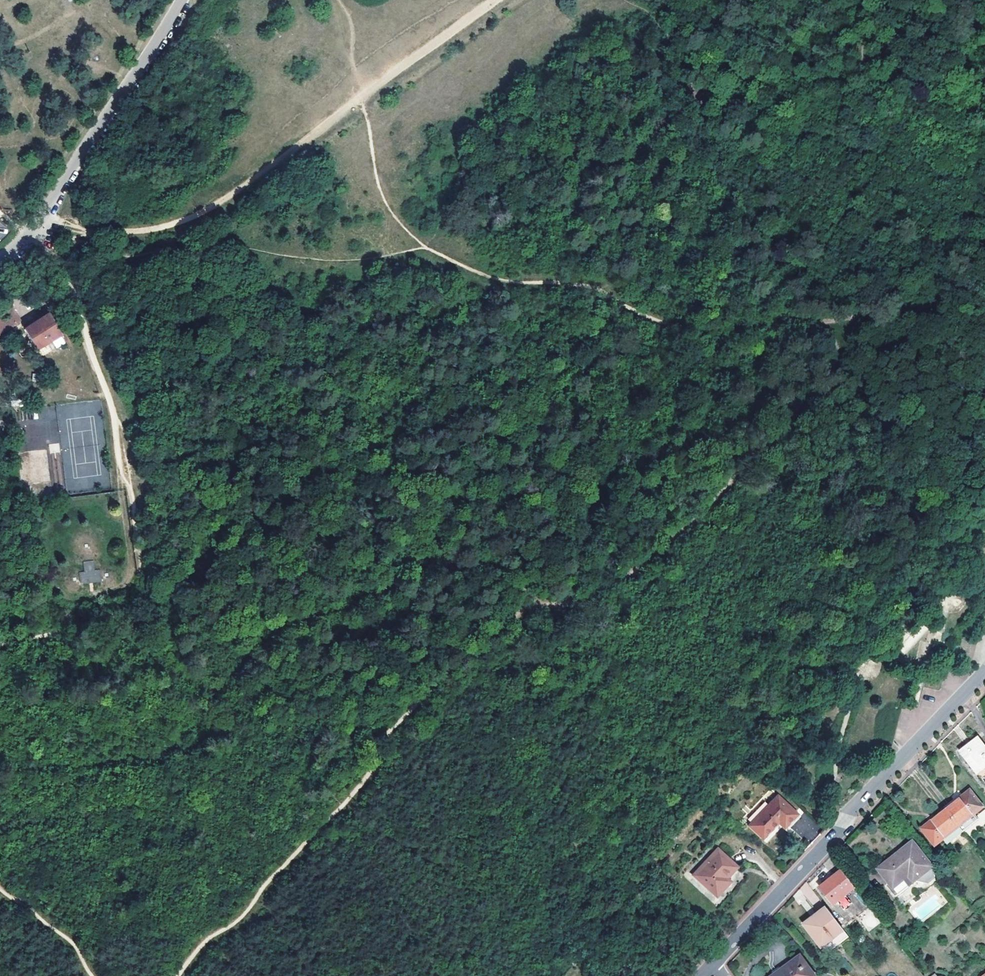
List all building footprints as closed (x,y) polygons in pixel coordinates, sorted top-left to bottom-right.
[(12,327),(21,322),(15,312),(8,317),(4,310),(3,311),(0,313),(0,335),(12,327)] [(63,335),(50,314),(24,329),(37,350),(63,335)] [(94,560),(83,562),(84,571),(78,572),(80,584),(102,581),(100,568),(96,569),(94,560)] [(979,739),(961,752),(977,772),(984,766),(984,747),(979,739)] [(976,813),(984,807),(971,791),(946,810),(959,827),(976,813)] [(778,796),(749,827),(764,840),(780,824),(784,819),(790,825),(799,815),(778,796)] [(959,827),(946,810),(922,829),(936,845),(943,839),(959,827)] [(959,827),(963,831),(979,818),(976,813),(959,827)] [(785,829),(790,825),(784,819),(780,824),(785,829)] [(959,827),(943,839),(947,844),(963,831),(959,827)] [(898,894),(914,882),(916,880),(927,883),(934,877),(929,870),(933,867),(913,842),(878,869),(893,888),(898,894)] [(718,848),(693,875),(716,897),(731,881),(727,877),(737,867),(718,848)] [(855,887),(843,871),(820,889),(833,906),(855,887)] [(843,929),(827,908),(805,925),(822,947),(844,930),(843,929)] [(844,930),(822,947),(827,953),(848,936),(844,930)] [(801,956),(774,975),(816,975),(801,956)]
